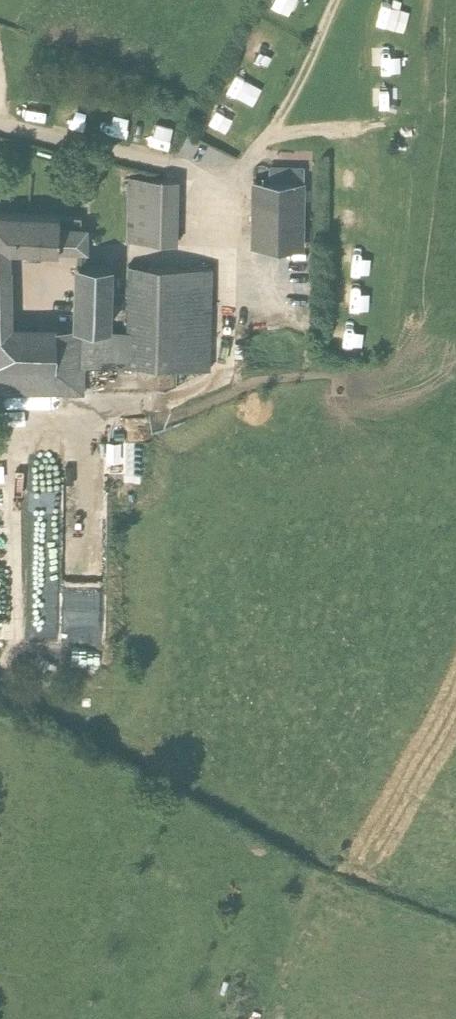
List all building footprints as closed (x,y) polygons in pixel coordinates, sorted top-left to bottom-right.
[(258,37),(249,57),(266,65),(275,45),(258,37)] [(232,90),(249,99),(258,81),(241,72),(232,90)] [(108,128),(128,133),(133,114),(113,109),(108,128)] [(172,147),(177,127),(161,123),(156,143),(172,147)] [(175,248),(177,183),(132,181),(129,247),(175,248)] [(300,248),(302,183),(268,182),(252,181),(250,247),(300,248)] [(13,265),(12,248),(87,248),(87,226),(60,225),(60,213),(0,213),(0,265),(13,265)] [(65,224),(84,224),(85,215),(65,215),(65,224)] [(0,323),(0,390),(4,390),(4,391),(5,391),(6,389),(21,390),(21,391),(22,392),(22,390),(37,390),(37,392),(39,392),(39,390),(53,390),(54,392),(56,392),(56,391),(67,391),(67,392),(68,392),(68,391),(80,391),(80,393),(83,392),(82,390),(82,367),(106,367),(107,366),(210,369),(210,368),(191,367),(191,268),(212,268),(212,267),(128,264),(126,327),(112,327),(114,265),(74,263),(73,326),(56,327),(55,323),(13,323),(0,323)] [(0,265),(0,323),(13,323),(13,265),(0,265)] [(359,302),(360,285),(340,283),(339,301),(359,302)] [(65,487),(33,486),(32,646),(65,646),(65,487)] [(106,567),(70,567),(70,627),(105,628),(106,567)]
